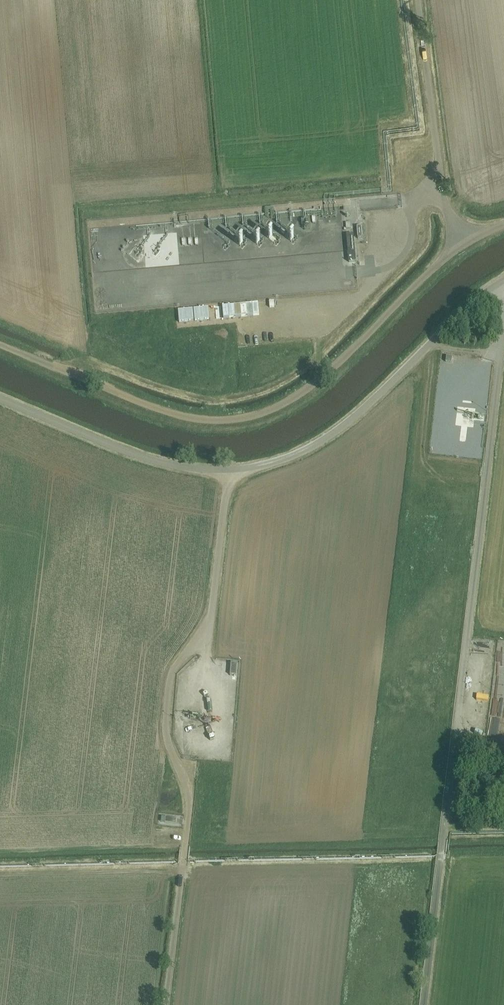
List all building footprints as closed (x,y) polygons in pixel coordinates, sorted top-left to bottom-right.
[(353,234),(346,234),(349,262),(356,261),(353,234)] [(471,364),(472,358),(459,355),(458,361),(471,364)]
